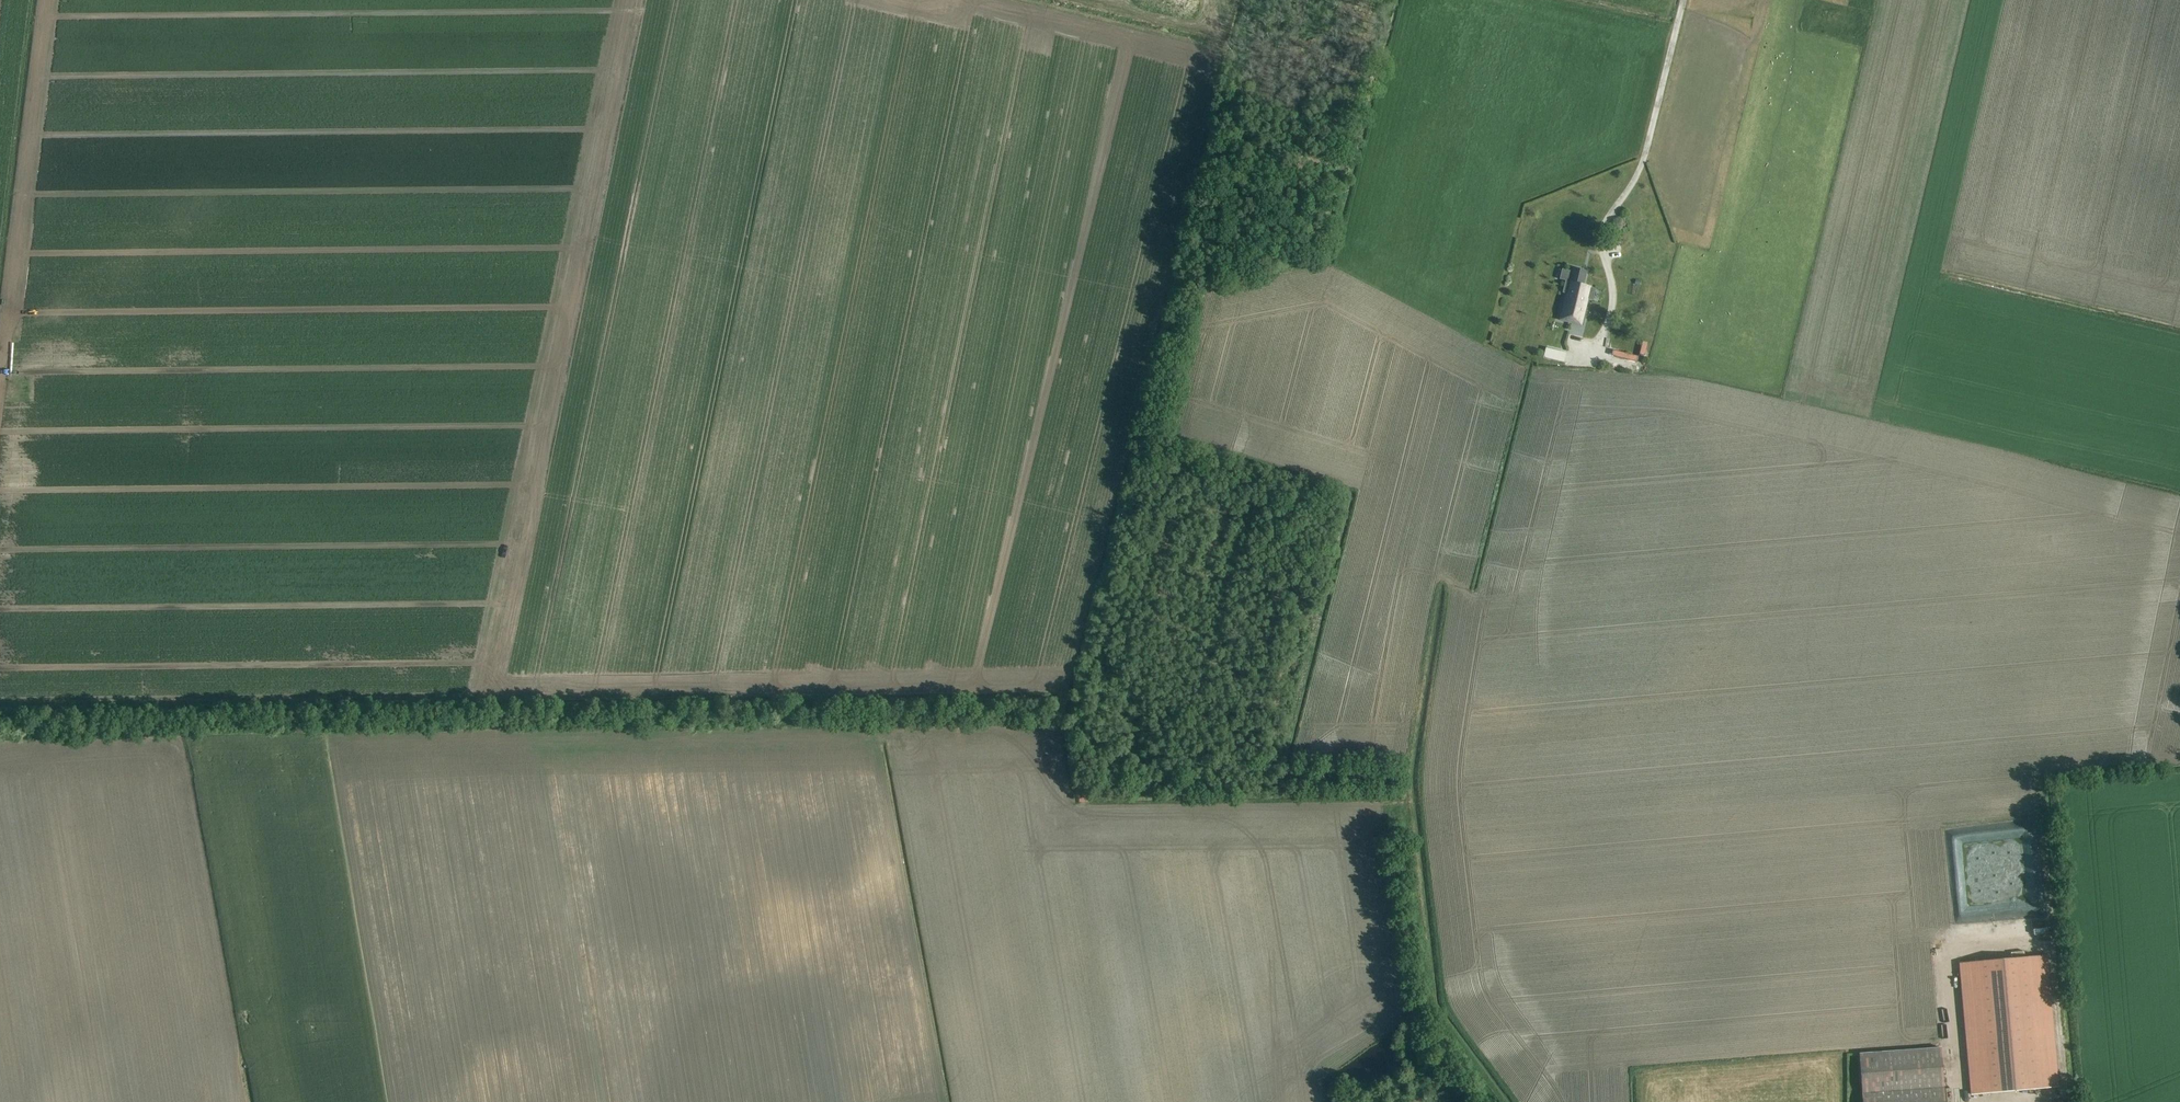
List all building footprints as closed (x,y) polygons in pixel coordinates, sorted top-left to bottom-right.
[(1559,321),(1584,327),(1593,287),(1584,285),(1587,273),(1571,269),(1569,279),(1567,279),(1565,286),(1567,286),(1559,321)] [(1537,301),(1539,290),(1531,288),(1529,299),(1537,301)] [(1586,324),(1586,334),(1593,335),(1594,324),(1586,324)] [(1971,1095),(2059,1088),(2048,956),(1960,964),(1971,1095)] [(1942,1048),(1860,1054),(1864,1101),(1946,1101),(1942,1048)]
